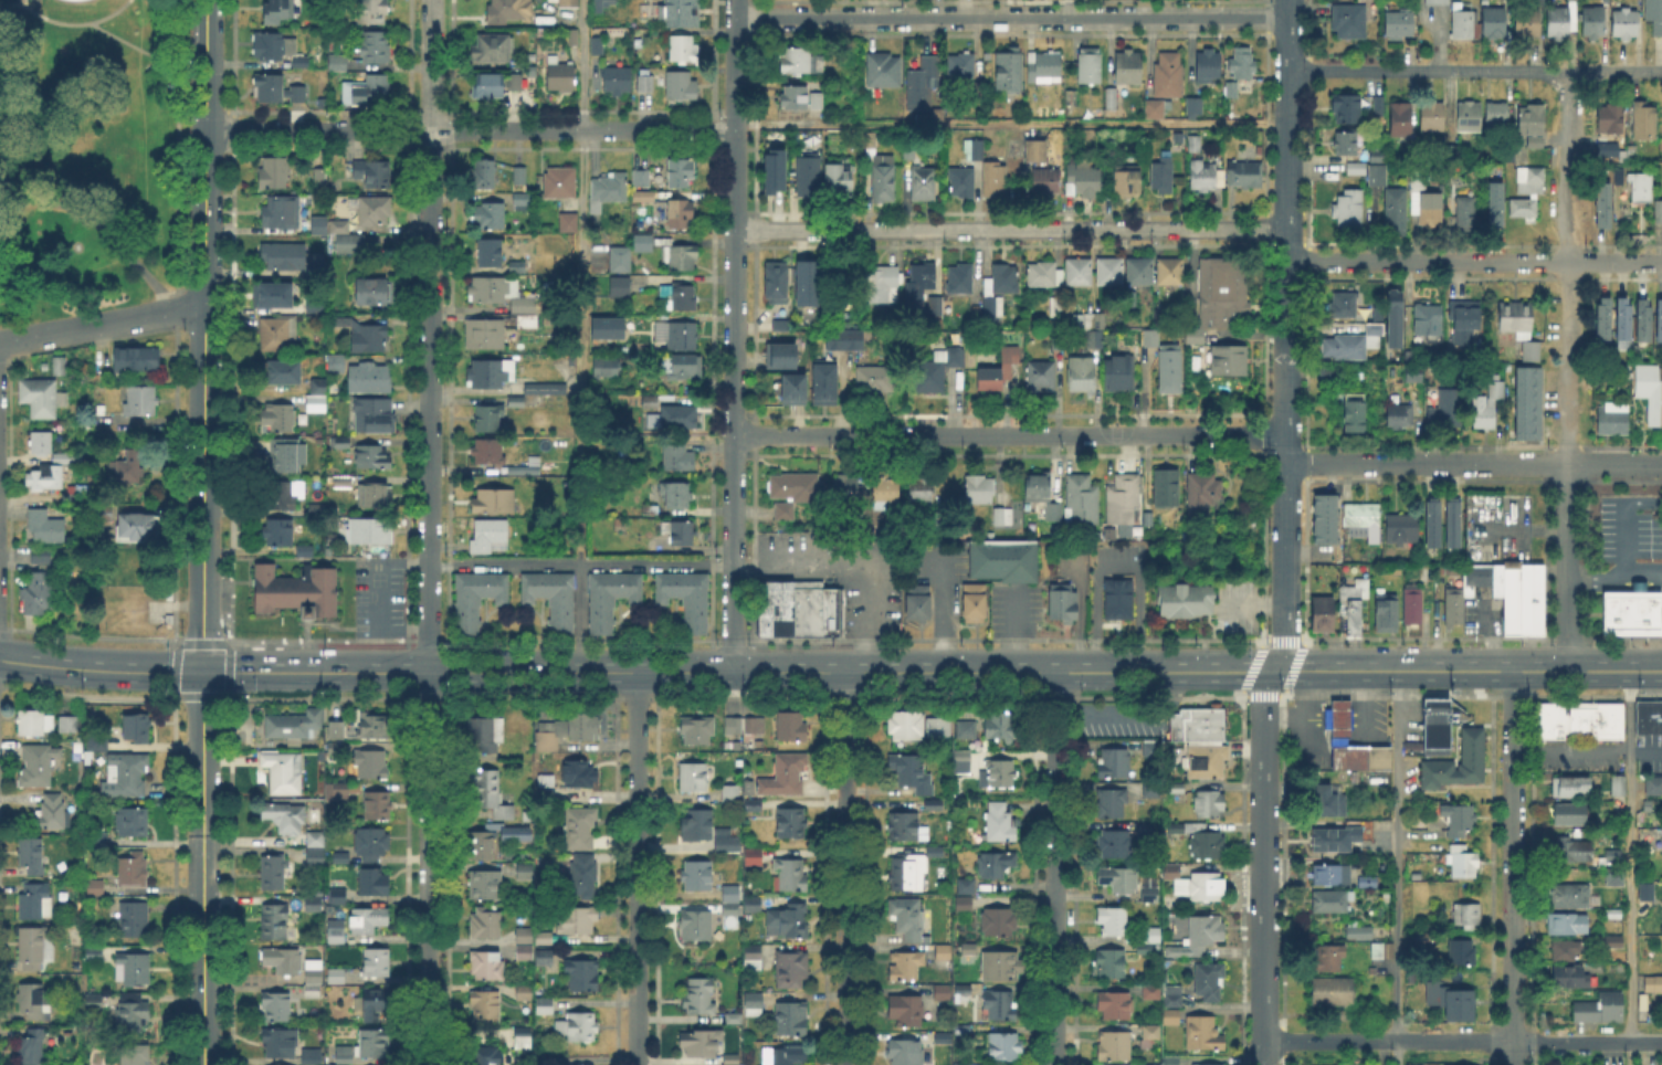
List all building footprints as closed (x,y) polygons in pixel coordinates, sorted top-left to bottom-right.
[(270,2),(270,0),(292,0),(292,18),(278,18),(278,23),(266,23),(266,2),(270,2)] [(360,21),(360,0),(386,0),(386,14),(382,14),(382,21),(360,21)] [(488,23),(488,0),(491,0),(534,0),(534,21),(498,21),(498,23),(488,23)] [(595,12),(595,0),(616,0),(616,6),(603,6),(603,12),(595,12)] [(665,3),(665,0),(703,0),(703,9),(701,8),(701,24),(665,24),(665,19),(659,19),(659,3),(665,3)] [(1645,23),(1645,0),(1661,0),(1661,40),(1654,40),(1654,31),(1652,31),(1651,22),(1645,23)] [(1366,8),(1367,43),(1333,43),(1333,3),(1340,3),(1339,8),(1366,8)] [(1539,7),(1540,34),(1515,34),(1515,7),(1539,7)] [(1413,40),(1385,41),(1385,13),(1397,13),(1396,9),(1412,9),(1413,15),(1413,40)] [(1449,38),(1449,9),(1470,9),(1470,38),(1449,38)] [(1605,10),(1605,40),(1600,40),(1599,43),(1588,43),(1588,40),(1582,39),(1582,23),(1578,23),(1578,18),(1584,18),(1584,10),(1593,11),(1593,10),(1605,10)] [(1631,13),(1639,13),(1639,39),(1632,39),(1632,43),(1621,43),(1621,39),(1613,39),(1613,14),(1622,14),(1622,10),(1631,11),(1631,13)] [(1506,11),(1506,41),(1497,41),(1497,42),(1490,42),(1490,39),(1483,39),(1483,11),(1506,11)] [(1569,12),(1569,40),(1563,41),(1563,44),(1554,44),(1554,40),(1547,40),(1547,12),(1569,12)] [(578,45),(568,45),(568,30),(578,30),(578,45)] [(282,33),(282,38),(296,38),(296,54),(309,54),(309,67),(293,66),(293,56),(282,56),(282,59),(254,59),(254,33),(282,33)] [(387,33),(387,48),(389,48),(389,63),(374,62),(374,61),(364,61),(364,33),(387,33)] [(476,62),(472,62),(472,44),(476,44),(476,33),(512,33),(512,62),(476,62)] [(695,33),(695,46),(698,46),(698,62),(671,62),(671,33),(695,33)] [(603,56),(592,55),(592,36),(603,36),(603,56)] [(816,72),(782,72),(782,48),(816,48),(816,72)] [(1022,88),(1022,93),(1007,93),(1007,88),(997,87),(997,53),(1008,53),(1008,48),(1021,48),(1021,54),(1022,54),(1022,88)] [(1100,49),(1100,54),(1102,54),(1102,84),(1079,84),(1080,54),(1081,54),(1081,49),(1100,49)] [(1250,49),(1250,55),(1252,55),(1252,62),(1256,62),(1256,74),(1252,74),(1252,81),(1234,81),(1234,74),(1229,74),(1229,60),(1234,60),(1233,49),(1250,49)] [(1140,53),(1140,85),(1114,85),(1114,54),(1124,54),(1124,50),(1132,50),(1132,53),(1140,53)] [(1220,54),(1220,80),(1212,80),(1212,84),(1197,84),(1197,54),(1203,54),(1203,50),(1213,50),(1213,54),(1220,54)] [(974,52),(974,81),(982,81),(982,97),(972,97),(972,86),(950,86),(950,52),(974,52)] [(901,86),(867,86),(867,53),(901,53),(901,86)] [(1029,82),(1030,53),(1037,53),(1037,54),(1062,54),(1062,59),(1062,82),(1029,82)] [(347,71),(328,71),(328,54),(347,54),(347,71)] [(1179,54),(1179,66),(1181,66),(1181,98),(1154,98),(1154,65),(1158,65),(1158,54),(1179,54)] [(933,92),(933,108),(945,108),(945,120),(929,120),(929,110),(908,110),(909,70),(922,70),(922,55),(939,55),(939,92),(933,92)] [(575,91),(548,91),(548,64),(576,64),(576,83),(575,83),(575,91)] [(625,92),(625,95),(612,95),(612,92),(603,92),(603,66),(632,66),(632,92),(625,92)] [(654,91),(640,91),(640,68),(654,68),(654,91)] [(692,71),(692,78),(698,78),(698,99),(667,98),(667,71),(692,71)] [(283,101),(257,101),(257,74),(283,74),(283,101)] [(389,74),(389,104),(353,104),(353,101),(344,101),(344,83),(360,83),(360,86),(366,86),(366,74),(389,74)] [(503,99),(477,99),(477,74),(503,75),(503,99)] [(522,88),(511,88),(511,75),(522,76),(522,88)] [(1239,99),(1227,99),(1227,83),(1238,83),(1239,99)] [(783,108),(779,108),(779,95),(783,95),(783,86),(809,86),(809,108),(783,108)] [(305,102),(292,102),(292,87),(305,87),(305,102)] [(1123,108),(1107,108),(1107,88),(1123,88),(1123,108)] [(1076,105),(1066,105),(1066,91),(1076,91),(1076,105)] [(822,107),(812,107),(813,93),(822,93),(822,107)] [(1385,96),(1384,117),(1375,117),(1375,113),(1360,112),(1360,125),(1336,124),(1336,114),(1332,114),(1332,95),(1385,96)] [(1202,116),(1186,116),(1186,98),(1202,98),(1202,116)] [(1164,118),(1147,118),(1147,101),(1171,101),(1171,110),(1164,110),(1164,118)] [(1622,136),(1618,141),(1600,138),(1600,103),(1624,103),(1624,136),(1622,136)] [(1435,104),(1435,106),(1442,106),(1443,135),(1420,135),(1420,106),(1428,106),(1428,104),(1435,104)] [(1481,106),(1481,135),(1458,134),(1458,106),(1465,106),(1465,104),(1474,104),(1474,106),(1481,106)] [(1508,105),(1510,135),(1485,135),(1486,104),(1508,105)] [(1413,106),(1411,138),(1390,137),(1391,105),(1413,106)] [(1544,107),(1544,149),(1527,149),(1527,137),(1518,137),(1518,109),(1526,109),(1527,106),(1544,107)] [(1656,112),(1656,144),(1633,144),(1634,106),(1648,106),(1647,112),(1656,112)] [(876,133),(876,155),(895,156),(895,201),(874,201),(874,156),(864,156),(864,133),(876,133)] [(1175,144),(1175,134),(1185,134),(1185,144),(1175,144)] [(1357,155),(1335,154),(1335,135),(1357,135),(1357,155)] [(1189,152),(1189,137),(1201,137),(1201,152),(1189,152)] [(913,158),(903,158),(903,140),(913,140),(913,158)] [(985,160),(966,160),(966,140),(985,140),(985,160)] [(1049,160),(1025,160),(1025,141),(1049,141),(1049,160)] [(1460,158),(1440,158),(1440,144),(1459,144),(1460,158)] [(1620,145),(1620,160),(1598,160),(1598,145),(1620,145)] [(1637,160),(1627,160),(1627,146),(1637,146),(1637,160)] [(761,193),(761,152),(766,152),(766,147),(782,147),(782,152),(783,152),(783,189),(772,189),(772,193),(761,193)] [(1393,161),(1370,161),(1370,150),(1393,150),(1393,161)] [(809,196),(798,196),(798,156),(809,156),(809,152),(821,152),(821,196),(809,196)] [(288,188),(262,188),(262,157),(288,157),(288,188)] [(853,157),(852,196),(827,196),(828,165),(832,165),(832,157),(853,157)] [(690,158),(690,162),(695,162),(695,179),(690,179),(690,187),(669,187),(670,158),(690,158)] [(1171,158),(1171,191),(1161,191),(1161,189),(1153,189),(1153,164),(1161,164),(1161,158),(1171,158)] [(1191,164),(1191,159),(1200,159),(1200,164),(1218,164),(1218,170),(1224,170),(1224,189),(1209,188),(1209,192),(1200,192),(1200,188),(1191,188),(1191,164)] [(390,178),(390,187),(368,187),(368,178),(355,178),(355,160),(390,160),(390,178)] [(495,189),(474,189),(474,160),(495,160),(495,189)] [(1262,187),(1229,187),(1229,161),(1262,161),(1262,187)] [(1007,197),(983,197),(983,162),(1007,162),(1007,197)] [(1366,175),(1348,175),(1349,162),(1366,162),(1366,175)] [(1387,186),(1370,186),(1370,162),(1387,162),(1387,186)] [(571,197),(546,197),(546,167),(571,167),(571,164),(577,164),(577,197),(571,197)] [(1074,165),(1074,168),(1101,168),(1101,194),(1067,194),(1067,165),(1074,165)] [(527,183),(515,183),(515,167),(527,167),(527,183)] [(936,200),(913,200),(914,167),(936,167),(936,200)] [(974,180),(974,196),(950,196),(950,180),(949,180),(949,168),(974,168),(974,180)] [(1060,193),(1033,193),(1033,168),(1060,168),(1060,193)] [(1140,193),(1114,193),(1115,168),(1140,169),(1140,193)] [(327,184),(315,183),(315,169),(327,169),(327,184)] [(1544,169),(1544,184),(1517,184),(1517,169),(1544,169)] [(650,187),(634,187),(634,170),(650,170),(650,187)] [(1647,171),(1648,199),(1628,199),(1628,179),(1623,179),(1623,171),(1647,171)] [(601,213),(590,213),(590,177),(608,177),(608,172),(628,172),(628,202),(601,202),(601,213)] [(1419,226),(1419,215),(1411,215),(1411,192),(1409,192),(1410,178),(1426,178),(1424,193),(1442,193),(1442,213),(1441,226),(1419,226)] [(1487,229),(1487,184),(1503,184),(1503,229),(1487,229)] [(1545,184),(1545,196),(1537,196),(1537,218),(1511,218),(1511,201),(1530,201),(1530,196),(1528,196),(1527,186),(1545,184)] [(1597,203),(1597,184),(1612,184),(1612,226),(1597,226),(1597,203)] [(1406,230),(1386,230),(1386,188),(1407,188),(1406,230)] [(1344,224),(1335,224),(1335,197),(1344,197),(1344,189),(1363,189),(1363,225),(1344,224)] [(655,201),(633,201),(634,191),(655,191),(655,201)] [(529,208),(515,208),(515,192),(529,193),(529,208)] [(299,207),(299,226),(263,226),(263,207),(267,207),(267,196),(299,196),(299,207)] [(385,225),(359,225),(359,197),(392,197),(392,217),(385,217),(385,225)] [(1475,225),(1458,225),(1458,197),(1475,197),(1475,225)] [(691,228),(669,228),(669,201),(672,201),(672,199),(694,199),(694,218),(691,218),(691,228)] [(1652,199),(1661,199),(1661,221),(1652,221),(1652,199)] [(505,202),(505,212),(505,228),(482,228),(482,225),(473,225),(473,211),(476,211),(476,202),(505,202)] [(577,231),(561,231),(561,213),(578,213),(577,231)] [(327,233),(315,233),(315,218),(327,218),(327,233)] [(349,231),(332,231),(332,221),(349,221),(349,231)] [(652,250),(635,250),(635,233),(652,233),(652,250)] [(364,235),(364,249),(364,252),(338,252),(338,247),(334,247),(334,235),(364,235)] [(503,266),(480,266),(480,239),(503,239),(503,266)] [(306,261),(306,268),(269,268),(269,261),(263,261),(263,243),(306,243),(306,261)] [(694,261),(694,270),(669,270),(669,261),(663,261),(663,244),(698,244),(698,261),(694,261)] [(632,272),(611,272),(611,245),(632,246),(632,272)] [(1154,285),(1128,285),(1128,256),(1154,256),(1154,285)] [(793,259),(817,259),(817,304),(793,304),(793,259)] [(1124,285),(1098,285),(1098,259),(1124,259),(1124,285)] [(1184,284),(1158,284),(1158,259),(1184,259),(1184,284)] [(1245,259),(1249,259),(1249,277),(1245,277),(1245,319),(1229,319),(1229,326),(1201,326),(1201,319),(1199,319),(1199,259),(1245,259)] [(1091,283),(1067,283),(1069,260),(1091,260),(1091,283)] [(526,272),(509,272),(509,262),(526,262),(526,272)] [(788,304),(767,304),(767,262),(788,262),(788,304)] [(919,294),(911,294),(912,263),(937,264),(937,289),(919,289),(919,294)] [(958,293),(950,293),(950,265),(958,265),(958,263),(974,264),(974,293),(958,293)] [(1030,264),(1058,264),(1058,271),(1063,271),(1063,285),(1030,284),(1030,264)] [(854,292),(839,292),(839,265),(854,265),(854,292)] [(900,303),(866,303),(866,265),(900,266),(900,303)] [(993,293),(993,296),(1003,296),(1003,320),(985,320),(985,319),(985,278),(993,278),(993,265),(1018,265),(1018,293),(993,293)] [(630,297),(611,297),(611,276),(630,276),(630,297)] [(395,278),(395,304),(359,304),(359,278),(395,278)] [(518,280),(518,297),(540,297),(540,313),(537,313),(537,328),(518,328),(518,313),(513,313),(513,300),(471,300),(471,280),(518,280)] [(255,306),(255,281),(290,281),(290,306),(255,306)] [(692,283),(692,286),(697,286),(697,308),(670,308),(670,297),(661,297),(661,285),(672,285),(672,283),(692,283)] [(1395,289),(1395,292),(1401,292),(1401,349),(1386,349),(1386,292),(1388,292),(1388,289),(1395,289)] [(1356,317),(1356,318),(1328,317),(1328,303),(1333,303),(1333,294),(1357,294),(1357,317),(1356,317)] [(303,312),(303,297),(320,297),(320,310),(303,312)] [(928,317),(929,297),(943,297),(943,317),(928,317)] [(1654,297),(1653,341),(1661,341),(1661,298),(1654,297)] [(1063,316),(1051,316),(1052,298),(1063,298),(1063,316)] [(1631,338),(1618,338),(1619,298),(1631,298),(1631,338)] [(1611,338),(1597,338),(1597,299),(1611,299),(1611,338)] [(1652,340),(1637,339),(1637,300),(1652,300),(1652,340)] [(1480,319),(1480,328),(1474,328),(1474,345),(1454,345),(1454,319),(1450,319),(1450,302),(1480,302),(1480,319)] [(1533,331),(1533,339),(1516,339),(1516,331),(1500,331),(1500,302),(1533,302),(1533,331)] [(1376,318),(1365,318),(1365,303),(1376,303),(1376,318)] [(1441,334),(1441,341),(1428,341),(1428,334),(1416,334),(1416,305),(1442,305),(1441,334)] [(1072,326),(1102,327),(1102,312),(1072,312),(1072,326)] [(1100,346),(1086,346),(1087,313),(1100,313),(1100,346)] [(337,325),(337,315),(353,315),(353,325),(337,325)] [(619,338),(599,338),(599,315),(619,315),(619,338)] [(292,350),(262,350),(262,317),(296,317),(296,340),(292,340),(292,350)] [(504,349),(466,349),(466,319),(504,319),(504,349)] [(685,320),(685,323),(697,323),(697,350),(667,350),(667,340),(656,340),(658,320),(685,320)] [(788,334),(775,334),(775,320),(788,320),(788,334)] [(1367,348),(1367,359),(1338,359),(1338,357),(1323,357),(1323,337),(1338,337),(1338,334),(1367,334),(1367,321),(1382,321),(1382,348),(1367,348)] [(385,352),(354,352),(354,335),(361,335),(361,325),(387,325),(387,350),(386,349),(385,352)] [(863,330),(864,348),(824,349),(824,328),(863,327),(863,330)] [(1205,342),(1186,342),(1186,328),(1205,328),(1205,342)] [(1160,329),(1160,344),(1182,344),(1182,394),(1159,394),(1159,347),(1145,347),(1145,329),(1160,329)] [(1064,351),(1053,351),(1053,333),(1064,333),(1064,351)] [(796,363),(796,366),(767,366),(768,341),(796,341),(796,363)] [(1540,360),(1524,360),(1524,341),(1540,341),(1540,360)] [(160,345),(160,348),(161,348),(161,368),(116,368),(116,348),(145,348),(145,345),(160,345)] [(1002,390),(980,390),(980,369),(1001,369),(1001,345),(1018,345),(1018,361),(1013,361),(1013,379),(1002,379),(1002,390)] [(1208,373),(1206,373),(1206,367),(1208,367),(1208,346),(1249,346),(1249,373),(1208,373)] [(946,393),(917,393),(917,365),(934,365),(934,349),(948,350),(948,347),(965,347),(965,366),(946,366),(946,393)] [(705,354),(705,371),(709,371),(709,379),(667,379),(667,371),(673,371),(673,354),(705,354)] [(1117,391),(1105,391),(1106,358),(1117,358),(1117,356),(1134,356),(1134,391),(1117,391)] [(66,375),(55,375),(55,357),(66,357),(66,375)] [(1095,392),(1070,392),(1070,357),(1095,357),(1095,392)] [(619,377),(595,377),(595,358),(623,358),(623,366),(619,366),(619,377)] [(301,360),(301,383),(280,383),(280,382),(266,382),(266,360),(301,360)] [(378,361),(377,365),(392,365),(392,391),(349,391),(349,365),(362,365),(362,361),(378,361)] [(501,379),(501,387),(472,387),(472,383),(466,383),(466,367),(472,367),(472,361),(515,361),(515,379),(501,379)] [(834,361),(834,399),(810,399),(810,361),(834,361)] [(1049,389),(1027,389),(1027,361),(1055,361),(1055,389),(1049,389)] [(1414,366),(1414,369),(1423,369),(1423,381),(1407,381),(1407,366),(1414,366)] [(1635,366),(1661,366),(1661,425),(1648,425),(1648,398),(1635,398),(1635,366)] [(891,367),(890,378),(894,378),(894,393),(867,393),(867,391),(858,391),(858,367),(891,367)] [(1318,381),(1318,369),(1333,369),(1333,381),(1318,381)] [(1543,440),(1516,440),(1516,369),(1544,369),(1543,440)] [(1500,371),(1500,381),(1504,381),(1504,398),(1496,398),(1495,429),(1474,429),(1474,397),(1490,397),(1490,371),(1500,371)] [(806,392),(806,399),(778,399),(778,375),(806,375),(806,392)] [(49,376),(49,379),(57,379),(57,418),(31,418),(31,403),(20,403),(20,380),(31,380),(31,379),(35,379),(35,376),(49,376)] [(328,394),(313,394),(313,379),(328,379),(328,394)] [(567,393),(540,393),(540,383),(567,383),(567,393)] [(156,399),(158,399),(158,414),(125,414),(125,399),(128,399),(128,386),(156,386),(156,399)] [(1364,430),(1347,430),(1347,387),(1364,387),(1364,430)] [(1460,389),(1460,424),(1450,424),(1450,422),(1435,422),(1435,424),(1429,424),(1429,388),(1460,389)] [(660,408),(643,408),(643,393),(660,393),(660,408)] [(525,407),(509,407),(509,396),(525,396),(525,407)] [(327,411),(308,411),(308,397),(327,397),(327,411)] [(393,398),(393,415),(396,415),(396,430),(393,430),(393,431),(356,431),(356,398),(393,398)] [(1603,434),(1599,434),(1599,407),(1603,407),(1605,403),(1629,403),(1629,434),(1603,434)] [(295,420),(295,430),(271,430),(271,426),(262,426),(262,407),(269,407),(269,404),(295,404),(295,420)] [(485,404),(485,407),(505,407),(505,418),(499,418),(499,430),(476,430),(476,404),(485,404)] [(661,429),(658,429),(658,420),(661,420),(661,404),(697,404),(697,429),(661,429)] [(1416,429),(1388,429),(1388,404),(1416,405),(1416,429)] [(658,413),(645,412),(645,426),(657,426),(658,413)] [(52,452),(52,456),(40,455),(40,452),(32,452),(32,433),(52,434),(52,452)] [(335,446),(335,436),(353,436),(353,447),(335,446)] [(504,437),(503,464),(477,464),(477,456),(472,456),(472,444),(477,444),(477,437),(504,437)] [(301,439),(301,442),(306,442),(306,462),(299,462),(299,473),(271,473),(271,456),(270,456),(270,439),(301,439)] [(685,444),(685,451),(694,451),(694,468),(664,468),(665,444),(685,444)] [(389,445),(389,455),(392,455),(392,470),(361,470),(361,465),(358,465),(358,445),(389,445)] [(140,449),(141,484),(111,483),(111,460),(126,460),(126,449),(140,449)] [(57,462),(57,452),(76,452),(76,462),(57,462)] [(509,475),(509,466),(540,466),(540,475),(509,475)] [(64,467),(64,487),(42,487),(42,492),(30,492),(30,482),(25,482),(25,467),(40,467),(64,467)] [(1180,507),(1154,507),(1154,468),(1180,468),(1180,507)] [(898,502),(873,502),(873,471),(898,471),(898,502)] [(1051,502),(1025,502),(1025,473),(1034,473),(1034,472),(1051,472),(1051,502)] [(767,499),(767,474),(818,474),(818,499),(767,499)] [(859,475),(859,487),(864,488),(864,502),(834,502),(834,474),(859,475)] [(1091,474),(1091,485),(1100,485),(1100,521),(1066,521),(1066,474),(1091,474)] [(1134,523),(1109,523),(1109,485),(1117,485),(1117,474),(1138,474),(1138,507),(1134,507),(1134,523)] [(351,486),(336,486),(336,475),(351,475),(351,486)] [(933,504),(912,504),(912,476),(933,476),(933,504)] [(967,504),(967,476),(986,476),(986,481),(993,481),(993,505),(967,504)] [(1209,516),(1190,516),(1190,479),(1221,479),(1221,499),(1209,499),(1209,516)] [(266,509),(266,483),(298,483),(298,509),(266,509)] [(392,507),(359,507),(359,483),(392,483),(392,507)] [(688,483),(688,506),(665,506),(665,494),(662,494),(662,483),(688,483)] [(90,502),(75,502),(75,484),(90,484),(90,502)] [(515,489),(515,512),(477,512),(477,506),(473,506),(473,498),(477,498),(477,489),(515,489)] [(1337,542),(1316,542),(1316,495),(1337,496),(1337,542)] [(1439,499),(1439,502),(1441,502),(1440,549),(1438,549),(1438,555),(1429,555),(1429,549),(1426,549),(1426,502),(1428,502),(1428,499),(1433,499),(1433,497),(1439,497),(1439,499)] [(1459,497),(1459,503),(1461,503),(1460,549),(1459,549),(1459,556),(1448,556),(1448,549),(1445,549),(1445,503),(1449,503),(1449,499),(1453,499),(1453,497),(1459,497)] [(774,521),(774,503),(793,503),(793,521),(774,521)] [(1063,519),(1046,519),(1046,503),(1063,503),(1063,519)] [(1381,526),(1380,536),(1349,536),(1349,525),(1344,525),(1345,504),(1381,504),(1381,526)] [(49,508),(49,517),(65,517),(65,542),(35,542),(35,531),(30,531),(30,508),(49,508)] [(1008,524),(995,524),(995,508),(1008,508),(1008,524)] [(93,523),(93,509),(112,509),(112,523),(93,523)] [(159,541),(118,541),(118,515),(159,515),(159,541)] [(1420,544),(1388,544),(1388,515),(1420,515),(1420,544)] [(292,518),(292,544),(288,544),(288,547),(267,547),(267,537),(264,537),(264,524),(269,524),(269,518),(292,518)] [(392,545),(349,545),(349,519),(392,519),(392,545)] [(492,552),(472,552),(472,538),(476,538),(476,519),(508,519),(508,550),(492,550),(492,552)] [(693,532),(693,542),(673,542),(673,531),(664,531),(664,523),(693,523),(693,532)] [(970,574),(970,540),(1038,539),(1039,578),(1003,578),(1003,574),(970,574)] [(313,556),(298,556),(298,542),(313,542),(313,556)] [(50,562),(32,562),(32,546),(50,546),(50,562)] [(52,562),(52,571),(55,571),(55,608),(43,608),(43,614),(22,614),(22,588),(29,588),(29,571),(40,571),(40,562),(52,562)] [(1539,563),(1539,565),(1546,565),(1546,636),(1503,636),(1504,598),(1494,597),(1494,587),(1475,587),(1474,597),(1464,597),(1464,563),(1465,563),(1539,563)] [(277,578),(303,578),(303,566),(314,566),(314,568),(337,568),(337,580),(337,616),(314,616),(314,607),(274,607),(274,613),(255,613),(255,565),(277,565),(277,578)] [(496,572),(509,573),(509,604),(496,604),(496,598),(480,597),(480,634),(455,634),(455,572),(496,572)] [(576,573),(576,634),(549,634),(549,598),(536,598),(536,604),(522,604),(522,573),(576,573)] [(643,573),(643,604),(629,604),(629,598),(616,598),(616,634),(590,634),(591,573),(643,573)] [(672,573),(711,573),(711,598),(707,598),(707,635),(684,635),(684,598),(670,598),(670,604),(656,604),(656,573),(672,573)] [(1134,574),(1133,620),(1108,620),(1108,619),(1105,619),(1105,580),(1108,580),(1108,574),(1134,574)] [(761,580),(823,580),(823,584),(844,584),(844,633),(761,633),(761,580)] [(964,580),(985,580),(986,619),(964,619),(964,580)] [(1647,582),(1647,591),(1661,591),(1661,634),(1606,634),(1606,591),(1631,591),(1631,582),(1647,582)] [(1071,584),(1071,591),(1076,591),(1076,623),(1065,623),(1065,616),(1051,616),(1052,591),(1053,591),(1053,584),(1071,584)] [(1214,601),(1214,618),(1161,618),(1161,601),(1159,601),(1159,584),(1214,586),(1214,601)] [(930,618),(930,622),(921,622),(921,618),(906,618),(907,586),(932,586),(930,618)] [(1361,615),(1361,637),(1349,637),(1349,615),(1337,615),(1337,599),(1339,599),(1339,586),(1361,586),(1361,615)] [(1421,623),(1406,623),(1406,587),(1421,587),(1421,623)] [(1464,588),(1464,622),(1451,622),(1451,625),(1447,625),(1448,588),(1464,588)] [(1329,594),(1329,597),(1333,597),(1333,632),(1322,632),(1321,636),(1311,636),(1311,614),(1314,614),(1314,594),(1329,594)] [(1398,632),(1376,631),(1376,594),(1399,594),(1398,632)] [(1353,699),(1353,746),(1391,746),(1391,770),(1332,770),(1332,739),(1333,739),(1334,727),(1326,727),(1326,708),(1334,708),(1334,699),(1353,699)] [(1451,755),(1424,755),(1424,699),(1451,700),(1451,755)] [(1637,700),(1661,700),(1661,735),(1637,735),(1637,700)] [(1624,703),(1624,740),(1592,740),(1592,735),(1563,735),(1563,739),(1539,739),(1539,703),(1624,703)] [(309,737),(266,736),(266,716),(308,716),(308,708),(323,708),(323,728),(309,728),(309,737)] [(1226,734),(1226,741),(1229,741),(1229,760),(1226,759),(1226,778),(1188,778),(1189,741),(1169,741),(1169,716),(1182,716),(1182,708),(1226,708),(1226,734)] [(45,709),(45,715),(53,715),(53,731),(45,731),(45,735),(19,735),(19,709),(45,709)] [(598,713),(598,717),(599,717),(599,738),(567,738),(567,736),(559,736),(559,751),(536,751),(537,725),(540,725),(540,721),(571,721),(571,713),(598,713)] [(803,713),(803,723),(807,723),(807,740),(791,740),(791,742),(777,742),(778,713),(803,713)] [(895,738),(895,735),(887,735),(887,719),(895,719),(895,713),(924,713),(924,738),(923,738),(923,742),(895,742),(895,738)] [(1009,713),(1009,720),(1016,720),(1016,744),(1004,744),(1004,737),(987,737),(987,720),(992,720),(992,713),(1009,713)] [(134,715),(150,715),(150,742),(134,742),(134,739),(125,739),(125,715),(134,715)] [(390,737),(360,737),(360,715),(390,715),(390,737)] [(767,716),(766,732),(754,732),(754,747),(746,747),(746,732),(746,716),(767,716)] [(77,731),(60,731),(60,717),(77,717),(77,731)] [(716,717),(715,735),(708,735),(708,744),(684,744),(684,734),(680,734),(680,723),(683,723),(683,717),(716,717)] [(741,734),(726,734),(727,717),(741,717),(741,734)] [(497,741),(497,750),(483,750),(483,741),(470,741),(471,718),(503,718),(503,741),(497,741)] [(954,736),(927,735),(927,718),(954,718),(954,736)] [(977,738),(959,737),(959,720),(977,720),(977,738)] [(344,738),(330,738),(330,721),(344,721),(344,738)] [(1484,768),(1484,784),(1445,784),(1445,791),(1422,791),(1422,761),(1456,761),(1456,768),(1462,768),(1462,728),(1484,728),(1484,768)] [(88,751),(88,739),(107,739),(107,751),(88,751)] [(345,752),(329,752),(330,741),(345,742),(345,752)] [(1160,757),(1144,757),(1144,742),(1160,744),(1160,757)] [(23,787),(21,787),(21,767),(23,767),(23,745),(61,745),(61,756),(53,756),(53,787),(23,787)] [(1129,777),(1100,777),(1100,749),(1129,749),(1129,777)] [(970,772),(955,772),(955,750),(970,750),(970,772)] [(386,751),(386,774),(359,774),(359,763),(356,763),(356,751),(386,751)] [(776,798),(758,798),(758,778),(776,778),(776,752),(808,752),(808,767),(804,767),(803,798),(776,798)] [(924,769),(924,778),(934,778),(934,794),(918,794),(919,784),(898,784),(898,769),(890,769),(890,753),(924,753),(924,769)] [(107,794),(102,794),(102,780),(107,780),(107,755),(148,755),(148,774),(146,774),(145,795),(107,794)] [(301,755),(301,792),(272,792),(272,768),(262,768),(262,755),(301,755)] [(989,787),(980,787),(980,771),(989,771),(989,759),(1017,760),(1017,787),(989,787)] [(588,761),(588,767),(598,767),(598,788),(562,788),(564,761),(588,761)] [(707,792),(681,791),(681,763),(707,763),(707,792)] [(496,779),(496,794),(502,794),(502,806),(513,806),(513,818),(495,818),(495,804),(478,804),(478,779),(474,779),(474,771),(496,771),(496,779)] [(557,794),(537,794),(538,772),(557,772),(557,794)] [(1626,795),(1613,795),(1613,776),(1626,776),(1626,795)] [(1648,777),(1661,777),(1661,793),(1648,793),(1648,777)] [(1580,795),(1553,795),(1553,778),(1591,778),(1591,792),(1580,792),(1580,795)] [(1160,797),(1144,797),(1144,782),(1160,782),(1160,797)] [(1184,793),(1184,801),(1177,801),(1177,793),(1170,793),(1170,782),(1184,782),(1184,793)] [(354,783),(354,785),(360,785),(360,794),(348,794),(348,801),(326,800),(326,783),(354,783)] [(740,800),(723,800),(723,785),(740,785),(740,800)] [(1338,785),(1338,794),(1347,794),(1347,815),(1313,815),(1314,785),(1338,785)] [(1127,818),(1097,818),(1097,789),(1127,790),(1127,818)] [(1219,820),(1195,820),(1195,792),(1226,792),(1226,810),(1219,810),(1219,820)] [(392,821),(366,821),(366,793),(392,793),(392,821)] [(62,794),(62,808),(64,808),(64,826),(39,826),(39,808),(43,808),(43,798),(48,798),(48,794),(62,794)] [(762,810),(746,810),(747,800),(762,800),(762,810)] [(943,810),(926,810),(926,800),(943,800),(943,810)] [(1469,800),(1469,805),(1475,805),(1475,830),(1466,830),(1466,837),(1448,837),(1449,815),(1441,815),(1441,804),(1460,804),(1460,800),(1469,800)] [(1006,802),(1006,815),(1012,815),(1012,819),(1018,819),(1018,840),(987,840),(987,801),(1006,802)] [(1586,802),(1586,808),(1593,808),(1593,819),(1586,819),(1586,824),(1555,824),(1555,801),(1586,802)] [(282,803),(282,805),(303,805),(303,821),(303,833),(282,833),(282,821),(264,821),(264,803),(282,803)] [(596,823),(596,827),(592,827),(592,850),(566,850),(566,805),(599,806),(599,823),(596,823)] [(804,819),(808,819),(808,836),(780,836),(780,819),(777,819),(777,808),(796,808),(796,805),(804,806),(804,819)] [(129,834),(129,837),(118,837),(118,834),(117,834),(117,808),(150,808),(150,835),(129,834)] [(694,840),(683,840),(683,816),(687,816),(687,810),(714,810),(714,816),(713,816),(713,839),(694,839),(694,840)] [(918,813),(918,826),(929,826),(929,840),(897,840),(897,833),(890,833),(890,813),(918,813)] [(1137,833),(1137,823),(1163,823),(1163,834),(1137,833)] [(529,833),(518,833),(518,824),(529,824),(529,833)] [(1168,833),(1168,824),(1192,824),(1192,833),(1168,833)] [(327,845),(307,845),(307,826),(327,827),(327,845)] [(390,829),(390,833),(390,851),(385,851),(385,856),(378,856),(378,862),(361,862),(361,855),(357,855),(357,851),(355,851),(355,833),(366,833),(366,829),(390,829)] [(1355,852),(1312,852),(1312,829),(1361,829),(1361,842),(1355,842),(1355,852)] [(1639,848),(1639,829),(1659,829),(1659,848),(1639,848)] [(1226,858),(1192,858),(1192,830),(1226,831),(1226,858)] [(91,844),(91,831),(107,831),(107,844),(91,844)] [(1100,863),(1100,856),(1097,856),(1097,837),(1101,837),(1101,831),(1129,831),(1129,841),(1134,841),(1134,848),(1128,848),(1128,863),(1100,863)] [(494,858),(469,858),(469,833),(494,833),(494,858)] [(739,851),(716,851),(716,836),(739,836),(739,851)] [(42,864),(42,874),(28,874),(28,864),(20,864),(20,839),(43,839),(43,864),(42,864)] [(1560,862),(1557,862),(1557,841),(1560,841),(1560,839),(1592,839),(1592,862),(1560,862)] [(1469,850),(1469,853),(1479,853),(1479,876),(1452,876),(1452,863),(1448,863),(1448,850),(1452,850),(1452,844),(1469,844),(1469,850)] [(762,865),(746,865),(747,846),(762,846),(762,865)] [(944,856),(928,855),(928,846),(944,846),(944,856)] [(325,864),(308,864),(308,850),(325,850),(325,864)] [(1622,861),(1607,861),(1607,850),(1622,850),(1622,861)] [(130,886),(118,886),(118,857),(130,857),(130,851),(148,851),(148,886),(130,886)] [(349,863),(332,863),(332,851),(349,851),(349,863)] [(286,888),(261,888),(261,853),(287,853),(286,888)] [(980,876),(980,853),(1017,853),(1017,869),(1003,869),(1003,882),(981,882),(981,876),(980,876)] [(595,877),(596,877),(596,896),(570,896),(570,877),(571,877),(571,854),(595,854),(595,877)] [(907,855),(907,860),(916,860),(915,889),(891,889),(891,863),(893,863),(893,855),(907,855)] [(802,860),(802,874),(808,874),(808,890),(775,889),(775,858),(802,860)] [(516,878),(516,862),(538,862),(538,878),(516,878)] [(712,863),(712,890),(685,890),(685,883),(681,883),(681,868),(686,868),(686,862),(712,863)] [(1350,884),(1313,884),(1313,865),(1350,865),(1350,884)] [(1179,866),(1179,878),(1190,878),(1190,873),(1192,873),(1192,872),(1219,872),(1219,878),(1224,878),(1224,896),(1219,896),(1219,901),(1192,901),(1192,895),(1176,896),(1176,883),(1166,883),(1166,866),(1179,866)] [(383,868),(383,873),(390,873),(390,896),(379,896),(379,895),(360,895),(360,868),(383,868)] [(1136,887),(1136,895),(1113,894),(1113,887),(1098,887),(1098,868),(1113,868),(1136,868),(1136,887)] [(1623,885),(1608,885),(1608,869),(1623,869),(1623,885)] [(499,898),(470,898),(470,872),(502,872),(502,882),(499,882),(499,898)] [(1377,887),(1361,887),(1361,875),(1377,875),(1377,887)] [(103,895),(91,895),(91,878),(103,878),(103,895)] [(348,903),(330,903),(330,879),(348,879),(348,903)] [(975,892),(960,892),(960,879),(975,879),(975,892)] [(25,917),(20,917),(20,893),(25,893),(25,883),(51,883),(51,917),(25,917)] [(1588,909),(1553,909),(1553,884),(1588,885),(1588,909)] [(1655,898),(1640,898),(1640,884),(1655,884),(1655,898)] [(740,915),(724,915),(724,885),(744,885),(744,900),(740,900),(740,915)] [(1158,900),(1144,900),(1144,887),(1158,887),(1158,900)] [(1349,913),(1314,911),(1314,890),(1349,890),(1349,913)] [(322,911),(306,911),(306,896),(323,897),(322,911)] [(761,911),(745,911),(746,897),(761,897),(761,911)] [(917,900),(917,911),(924,911),(924,942),(906,942),(906,934),(897,934),(897,920),(888,920),(888,900),(905,900),(905,897),(917,897),(917,900)] [(970,910),(958,910),(958,897),(970,897),(970,910)] [(143,901),(149,901),(149,931),(143,931),(143,936),(120,936),(120,901),(143,901)] [(808,903),(808,926),(810,926),(810,936),(807,936),(807,937),(787,937),(787,936),(768,936),(768,910),(788,910),(788,903),(808,903)] [(1474,924),(1474,929),(1463,929),(1463,922),(1454,922),(1454,904),(1481,904),(1481,924),(1474,924)] [(287,907),(287,926),(297,926),(297,937),(265,937),(265,907),(287,907)] [(492,907),(492,911),(501,911),(501,916),(504,916),(504,938),(471,938),(471,916),(477,916),(477,907),(492,907)] [(1128,922),(1128,926),(1135,926),(1135,936),(1103,936),(1103,922),(1098,922),(1098,907),(1128,908),(1128,922)] [(560,935),(560,908),(591,908),(591,935),(560,935)] [(1013,909),(1013,915),(1018,915),(1018,925),(1013,925),(1013,935),(982,935),(982,909),(1013,909)] [(375,937),(349,937),(349,910),(388,910),(388,928),(375,928),(375,937)] [(713,940),(682,940),(682,910),(713,910),(713,940)] [(1605,920),(1605,910),(1621,910),(1621,920),(1605,920)] [(1574,936),(1549,936),(1549,915),(1587,915),(1587,932),(1574,932),(1574,936)] [(1216,916),(1216,922),(1223,922),(1223,940),(1216,940),(1216,946),(1205,946),(1205,957),(1167,957),(1167,946),(1188,946),(1188,916),(1216,916)] [(344,942),(329,942),(329,919),(344,919),(344,942)] [(43,961),(43,969),(22,969),(22,961),(20,961),(20,927),(45,927),(45,961),(43,961)] [(1372,939),(1347,939),(1347,927),(1372,927),(1372,939)] [(1159,941),(1146,941),(1146,928),(1159,928),(1159,941)] [(533,959),(518,959),(518,929),(533,929),(533,959)] [(551,945),(537,945),(537,931),(553,931),(551,945)] [(1622,948),(1606,948),(1606,936),(1622,936),(1622,948)] [(761,969),(746,969),(746,940),(761,940),(761,969)] [(1472,940),(1472,951),(1475,951),(1475,963),(1452,963),(1452,940),(1472,940)] [(1576,962),(1555,961),(1555,940),(1582,940),(1582,952),(1576,952),(1576,962)] [(976,963),(963,963),(963,942),(976,942),(976,963)] [(1393,958),(1372,958),(1372,942),(1393,942),(1393,958)] [(1137,957),(1137,945),(1155,945),(1155,957),(1137,957)] [(951,959),(937,959),(937,946),(951,946),(951,959)] [(103,962),(83,962),(83,947),(103,947),(103,962)] [(1339,968),(1316,968),(1316,947),(1343,947),(1343,960),(1339,960),(1339,968)] [(299,964),(299,973),(278,972),(278,963),(265,963),(265,949),(299,949),(299,964)] [(390,974),(364,974),(364,949),(390,949),(390,974)] [(553,966),(537,966),(537,949),(553,949),(553,966)] [(806,987),(777,987),(777,951),(795,951),(795,950),(809,950),(809,978),(806,978),(806,987)] [(1126,964),(1126,978),(1097,978),(1097,964),(1095,964),(1095,950),(1126,950),(1126,964)] [(918,981),(890,981),(890,964),(893,964),(893,951),(926,951),(925,966),(918,966),(918,981)] [(499,952),(499,962),(505,962),(505,980),(474,979),(474,970),(471,970),(471,952),(499,952)] [(1019,952),(1019,960),(1024,960),(1024,970),(1019,970),(1019,980),(982,980),(983,952),(1019,952)] [(151,953),(151,983),(124,983),(124,979),(117,979),(117,953),(151,953)] [(599,973),(599,990),(569,990),(569,973),(566,973),(566,959),(599,959),(599,973)] [(322,995),(306,995),(306,962),(322,962),(322,995)] [(1220,989),(1220,1002),(1201,1002),(1201,994),(1197,994),(1197,989),(1196,989),(1196,963),(1226,963),(1226,977),(1223,977),(1223,989),(1220,989)] [(1585,966),(1585,976),(1590,976),(1590,988),(1554,988),(1554,964),(1585,966)] [(345,983),(330,983),(330,968),(345,968),(345,983)] [(1355,977),(1355,1004),(1363,1004),(1363,1020),(1343,1020),(1343,1004),(1309,1004),(1309,977),(1355,977)] [(1645,977),(1661,977),(1661,994),(1645,994),(1645,977)] [(713,1003),(716,1003),(716,1013),(685,1013),(685,983),(688,983),(688,978),(713,978),(713,1003)] [(1445,982),(1445,989),(1475,989),(1474,1020),(1445,1020),(1445,1005),(1428,1005),(1428,982),(1445,982)] [(44,983),(44,989),(51,989),(51,1020),(31,1020),(31,1011),(19,1011),(19,989),(20,989),(20,983),(44,983)] [(951,999),(936,999),(936,984),(951,984),(951,999)] [(970,999),(970,1003),(959,1003),(959,999),(957,999),(957,984),(970,984),(970,999)] [(1160,999),(1145,999),(1145,984),(1160,984),(1160,999)] [(533,1000),(516,999),(516,985),(533,985),(533,1000)] [(1181,1005),(1166,1005),(1166,990),(1168,990),(1168,985),(1181,985),(1181,1005)] [(381,1024),(365,1023),(365,987),(389,987),(389,1011),(381,1011),(381,1024)] [(501,991),(501,1019),(473,1019),(473,1008),(471,1008),(471,991),(473,991),(501,991)] [(1014,991),(1014,1001),(1018,1001),(1018,1020),(988,1020),(988,1008),(983,1008),(985,991),(1014,991)] [(1111,991),(1111,993),(1130,993),(1130,1019),(1103,1019),(1103,1009),(1100,1009),(1100,991),(1111,991)] [(141,992),(141,1001),(148,1001),(148,1025),(144,1025),(143,1031),(120,1031),(117,1031),(118,1005),(120,1005),(122,992),(141,992)] [(291,1021),(264,1021),(264,992),(291,992),(291,1021)] [(1600,1021),(1575,1021),(1575,1002),(1600,1002),(1600,992),(1624,992),(1624,1021),(1600,1021)] [(103,1010),(85,1010),(85,993),(103,993),(103,1010)] [(762,1014),(746,1014),(747,993),(762,993),(762,1014)] [(924,994),(924,1025),(896,1025),(896,1017),(890,1017),(890,994),(924,994)] [(554,1013),(536,1013),(537,999),(554,999),(554,1013)] [(808,1036),(777,1036),(777,1001),(808,1001),(808,1036)] [(1179,1023),(1164,1023),(1165,1010),(1179,1010),(1179,1023)] [(596,1013),(596,1042),(566,1042),(566,1032),(555,1032),(555,1022),(566,1022),(566,1013),(596,1013)] [(743,1023),(729,1023),(729,1013),(743,1013),(743,1023)] [(1217,1014),(1216,1035),(1226,1035),(1226,1048),(1216,1048),(1216,1050),(1188,1050),(1188,1014),(1217,1014)] [(1160,1038),(1145,1038),(1145,1025),(1160,1025),(1160,1038)] [(295,1045),(295,1057),(266,1057),(266,1045),(263,1045),(263,1029),(298,1029),(298,1045),(295,1045)] [(360,1055),(357,1055),(357,1047),(360,1047),(360,1029),(388,1029),(388,1055),(360,1055)] [(517,1040),(517,1029),(532,1030),(532,1040),(517,1040)] [(43,1038),(30,1038),(30,1030),(43,1030),(43,1038)] [(717,1043),(717,1056),(687,1056),(687,1043),(680,1043),(680,1031),(724,1031),(724,1043),(717,1043)] [(951,1044),(937,1044),(937,1032),(951,1032),(951,1044)] [(1017,1032),(1017,1041),(1023,1041),(1023,1051),(1018,1051),(1018,1062),(1007,1062),(989,1062),(989,1059),(981,1059),(981,1051),(986,1051),(986,1032),(1017,1032)] [(1130,1058),(1100,1058),(1100,1032),(1132,1032),(1130,1058)] [(30,1038),(43,1038),(43,1063),(21,1063),(21,1038),(30,1038)] [(925,1053),(925,1064),(890,1064),(890,1053),(887,1053),(887,1041),(925,1041),(925,1053)] [(795,1063),(795,1064),(766,1064),(766,1063),(772,1063),(772,1046),(785,1046),(785,1044),(808,1044),(807,1063),(795,1063)] [(145,1058),(144,1064),(123,1064),(123,1046),(144,1046),(147,1046),(147,1058),(145,1058)] [(354,1063),(339,1063),(339,1046),(354,1046),(354,1063)] [(501,1063),(501,1064),(476,1064),(476,1063),(472,1063),(472,1046),(501,1046),(501,1063)] [(333,1064),(304,1064),(304,1048),(333,1048),(333,1064)] [(745,1064),(724,1064),(724,1063),(724,1055),(738,1055),(738,1063),(745,1064)]
